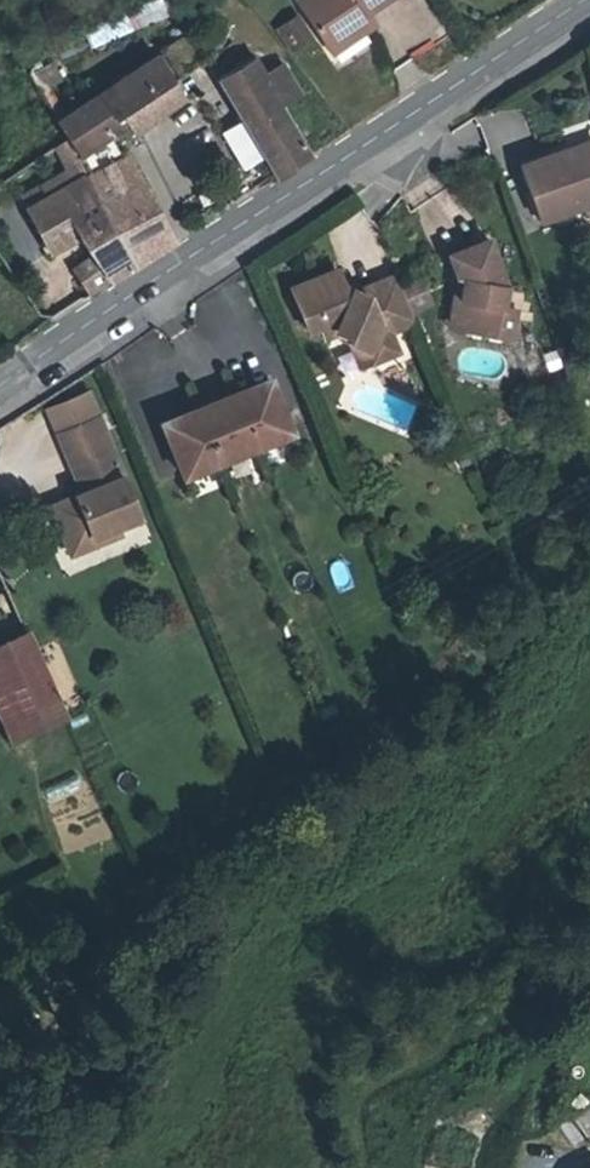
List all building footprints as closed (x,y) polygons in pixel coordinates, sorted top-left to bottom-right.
[(326,43),(368,15),(366,11),(382,0),(300,0),(299,1),(326,43)] [(164,2),(133,15),(140,27),(169,15),(164,2)] [(140,27),(133,15),(87,35),(92,47),(140,27)] [(368,15),(326,43),(338,61),(363,44),(358,36),(375,25),(368,15)] [(297,18),(280,28),(278,29),(291,50),(293,49),(310,37),(297,18)] [(65,138),(76,156),(111,133),(113,138),(125,131),(129,128),(133,133),(178,102),(168,86),(173,82),(201,64),(185,39),(67,117),(59,122),(57,124),(65,138)] [(265,155),(277,176),(307,157),(279,110),(283,108),(278,100),(298,96),(288,69),(265,72),(256,57),(219,79),(243,119),(265,155)] [(30,75),(41,93),(49,89),(63,81),(54,63),(30,75)] [(168,86),(178,102),(183,98),(173,82),(168,86)] [(67,117),(49,89),(41,93),(59,122),(67,117)] [(265,155),(243,119),(221,132),(243,169),(265,155)] [(111,133),(76,156),(84,168),(87,175),(114,225),(136,265),(137,264),(136,263),(173,240),(142,182),(141,182),(126,155),(124,156),(113,138),(111,133)] [(85,176),(64,139),(55,145),(69,171),(42,186),(48,197),(85,176)] [(589,204),(589,145),(569,153),(568,150),(520,167),(540,221),(589,204)] [(93,256),(110,281),(121,274),(136,265),(114,225),(87,175),(85,176),(48,197),(42,186),(42,184),(20,196),(52,252),(81,236),(93,256)] [(449,255),(458,280),(464,281),(455,328),(510,338),(515,310),(503,307),(507,288),(489,240),(449,255)] [(98,289),(110,281),(93,256),(75,268),(91,294),(98,289)] [(349,342),(352,343),(368,349),(373,360),(398,350),(390,330),(414,320),(409,307),(401,287),(396,276),(357,292),(343,286),(337,270),(293,289),(310,332),(321,327),(325,337),(338,331),(351,336),(349,342)] [(421,279),(401,287),(409,307),(429,299),(421,279)] [(464,281),(458,280),(450,327),(455,328),(464,281)] [(368,349),(352,343),(361,365),(373,360),(368,349)] [(557,354),(547,358),(551,370),(561,366),(557,354)] [(291,432),(269,379),(162,423),(183,476),(291,432)] [(59,433),(99,417),(89,393),(50,409),(59,433)] [(99,417),(59,433),(73,468),(79,466),(89,491),(83,494),(51,506),(63,536),(81,529),(89,533),(91,537),(117,527),(139,518),(99,417)] [(79,466),(73,468),(83,494),(89,491),(79,466)] [(81,529),(63,536),(70,554),(120,535),(117,527),(91,537),(89,533),(81,529)] [(0,644),(0,689),(21,735),(64,716),(27,633),(0,644)]
